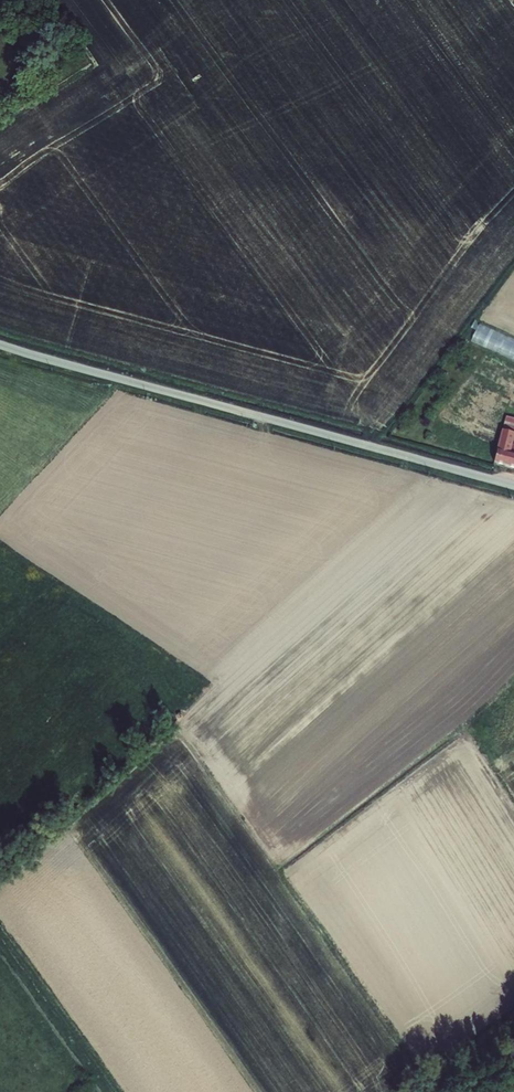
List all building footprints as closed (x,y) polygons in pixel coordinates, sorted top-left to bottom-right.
[(507,439),(501,461),(513,464),(513,441),(507,439)]
